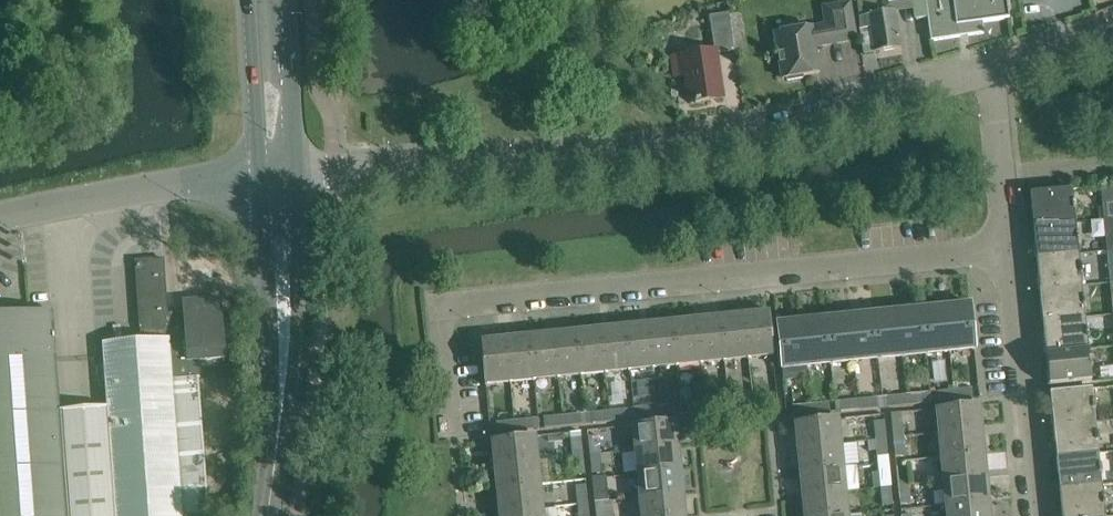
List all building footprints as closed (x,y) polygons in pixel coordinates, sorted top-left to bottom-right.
[(859,16),(867,15),(873,53),(901,48),(897,26),(895,9),(916,7),(918,19),(927,18),(925,0),(889,0),(891,10),(879,12),(877,0),(857,0),(859,16)] [(927,18),(931,41),(984,33),(982,22),(1009,18),(1007,0),(925,0),(927,18)] [(825,25),(776,33),(774,33),(782,79),(819,72),(815,47),(856,40),(850,2),(822,7),(825,25)] [(713,51),(672,58),(673,61),(674,70),(685,68),(690,103),(695,102),(695,103),(700,102),(700,101),(723,97),(719,75),(715,54),(733,51),(726,13),(711,16),(707,17),(713,51)] [(1112,217),(1112,186),(1100,187),(1104,218),(1112,217)] [(1033,225),(1075,221),(1072,190),(1030,194),(1033,225)] [(1104,218),(1107,251),(1112,250),(1112,217),(1104,218)] [(1079,254),(1075,221),(1033,225),(1036,258),(1079,254)] [(1079,254),(1036,258),(1040,289),(1082,286),(1079,254)] [(199,378),(200,377),(199,360),(223,358),(223,365),(224,365),(220,300),(184,302),(185,312),(183,312),(183,317),(185,317),(187,339),(169,340),(163,259),(136,261),(141,342),(103,345),(108,408),(59,411),(52,312),(0,316),(0,515),(209,515),(199,378)] [(1082,286),(1040,289),(1043,321),(1085,317),(1082,286)] [(968,306),(947,308),(951,352),(972,349),(972,351),(975,350),(971,304),(968,305),(968,306)] [(951,352),(947,308),(923,310),(927,354),(951,352)] [(927,354),(923,310),(898,313),(903,356),(927,354)] [(766,313),(744,315),(748,359),(771,356),(771,358),(774,357),(769,311),(766,312),(766,313)] [(903,356),(898,313),(874,315),(879,359),(903,356)] [(744,315),(720,317),(724,361),(748,359),(744,315)] [(879,359),(874,315),(850,317),(854,361),(879,359)] [(720,317),(696,320),(701,363),(724,361),(720,317)] [(850,317),(826,320),(830,364),(854,361),(850,317)] [(1088,349),(1085,317),(1043,321),(1046,354),(1088,349)] [(701,363),(696,320),(673,322),(677,366),(701,363)] [(826,320),(802,322),(806,366),(830,364),(826,320)] [(677,366),(673,322),(649,324),(653,368),(677,366)] [(806,366),(802,322),(778,325),(778,324),(775,324),(782,387),(808,384),(806,366)] [(653,368),(649,324),(625,327),(629,371),(653,368)] [(625,327),(601,329),(605,373),(629,371),(625,327)] [(605,373),(601,329),(577,332),(582,375),(605,373)] [(577,332),(553,334),(558,378),(582,375),(577,332)] [(558,378),(553,334),(530,336),(534,380),(558,378)] [(534,380),(530,336),(506,339),(510,383),(534,380)] [(510,383),(506,339),(483,341),(483,340),(480,340),(485,386),(488,386),(488,385),(510,383)] [(1091,382),(1088,349),(1046,354),(1049,386),(1091,382)] [(906,386),(907,398),(908,408),(931,405),(929,384),(906,386)] [(1053,425),(1095,421),(1092,389),(1050,393),(1053,425)] [(955,392),(956,403),(979,400),(978,390),(955,392)] [(956,403),(955,392),(935,394),(936,404),(956,403)] [(752,397),(753,407),(771,405),(770,395),(752,397)] [(753,407),(752,397),(734,398),(735,409),(753,407)] [(908,408),(907,398),(888,399),(889,409),(908,408)] [(723,399),(704,401),(706,412),(724,410),(723,399)] [(859,403),(860,413),(884,411),(883,400),(859,403)] [(706,412),(704,401),(686,403),(687,414),(706,412)] [(860,413),(859,403),(840,404),(841,415),(860,413)] [(675,404),(657,406),(658,417),(676,415),(675,404)] [(835,404),(810,407),(811,417),(836,415),(835,404)] [(938,433),(982,428),(980,407),(981,407),(981,404),(935,409),(935,411),(936,411),(938,433)] [(658,417),(657,406),(639,408),(640,419),(658,417)] [(811,417),(810,407),(792,409),(793,419),(811,417)] [(609,411),(610,421),(629,420),(628,409),(609,411)] [(610,421),(609,411),(591,413),(592,423),(610,421)] [(903,437),(902,419),(912,418),(911,412),(891,414),(893,438),(903,437)] [(580,414),(562,416),(563,426),(581,424),(580,414)] [(563,426),(562,416),(543,418),(545,428),(563,426)] [(797,448),(841,443),(839,421),(840,421),(840,418),(794,422),(794,425),(795,425),(797,448)] [(876,440),(887,439),(884,418),(873,419),(875,440),(876,440)] [(532,419),(514,421),(515,431),(533,429),(532,419)] [(635,450),(678,446),(676,424),(677,423),(677,420),(631,425),(632,429),(633,428),(635,450)] [(515,431),(514,421),(496,423),(497,433),(515,431)] [(1098,453),(1095,421),(1053,425),(1056,457),(1098,453)] [(984,453),(982,428),(938,433),(941,457),(984,453)] [(572,454),(583,453),(580,431),(570,433),(572,454)] [(494,464),(538,459),(536,438),(537,438),(536,435),(513,437),(491,440),(491,443),(492,443),(494,464)] [(590,455),(600,454),(598,436),(588,437),(590,455)] [(903,437),(893,438),(896,462),(906,461),(903,437)] [(887,439),(876,440),(879,464),(889,463),(887,439)] [(877,451),(876,440),(875,440),(867,441),(868,451),(877,451)] [(841,443),(797,448),(800,471),(843,467),(841,443)] [(681,470),(678,446),(635,450),(637,474),(681,470)] [(583,453),(572,454),(575,475),(585,474),(583,453)] [(987,477),(984,453),(941,457),(943,481),(987,477)] [(1098,453),(1056,457),(1059,489),(1101,485),(1098,453)] [(600,454),(590,455),(591,473),(602,472),(600,454)] [(540,483),(538,459),(494,464),(497,488),(540,483)] [(907,469),(906,461),(896,462),(898,486),(908,485),(930,483),(929,470),(917,471),(917,468),(907,469)] [(889,463),(879,464),(881,488),(891,487),(889,463)] [(846,491),(843,467),(800,471),(802,495),(846,491)] [(681,470),(637,474),(640,498),(683,494),(681,470)] [(987,477),(943,481),(946,505),(989,501),(987,477)] [(540,483),(497,488),(499,512),(543,507),(540,483)] [(594,503),(605,502),(603,483),(593,484),(594,503)] [(578,505),(588,503),(586,485),(576,486),(578,505)] [(911,509),(908,485),(898,486),(900,510),(911,509)] [(1101,485),(1059,489),(1062,515),(1104,515),(1101,485)] [(893,505),(891,487),(881,488),(883,506),(893,505)] [(802,495),(804,515),(837,515),(848,515),(846,491),(802,495)] [(640,498),(642,515),(686,515),(683,494),(640,498)] [(605,502),(594,503),(596,515),(615,515),(613,501),(605,502)] [(946,505),(947,515),(991,515),(989,501),(946,505)] [(588,503),(578,505),(579,515),(589,515),(588,503)] [(543,507),(499,512),(500,515),(544,515),(543,507)]
